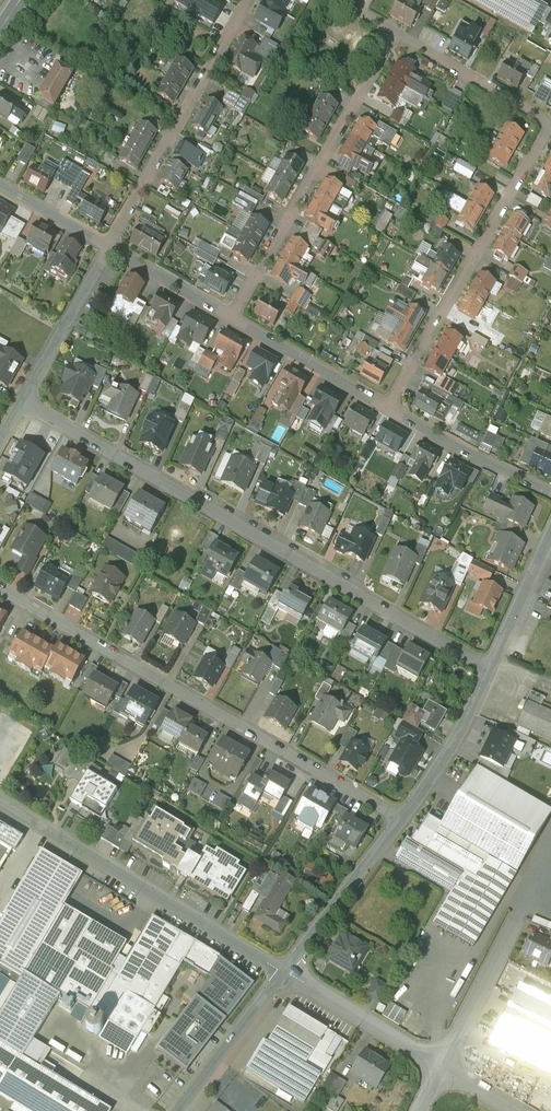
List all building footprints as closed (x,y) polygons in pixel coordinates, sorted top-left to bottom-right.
[(211,0),(176,0),(174,3),(213,25),(224,7),(211,0)] [(265,4),(281,13),(288,0),(268,0),(265,4)] [(391,16),(399,21),(399,20),(411,27),(410,27),(411,28),(421,11),(411,6),(414,0),(400,0),(391,16)] [(425,8),(432,13),(439,0),(429,0),(425,8)] [(535,0),(472,0),(498,15),(532,35),(539,23),(540,20),(545,11),(547,8),(548,7),(535,0)] [(281,13),(265,4),(256,19),(277,31),(286,16),(281,13)] [(540,20),(539,23),(545,27),(548,22),(550,16),(550,10),(547,8),(545,11),(540,20)] [(497,22),(491,19),(482,34),(488,38),(497,22)] [(455,34),(458,36),(458,34),(471,42),(472,39),(475,41),(480,33),(461,22),(455,34)] [(269,30),(259,24),(254,33),(265,39),(269,41),(272,37),(267,34),(269,30)] [(471,42),(458,34),(458,36),(449,50),(468,61),(477,45),(471,42)] [(512,41),(505,37),(502,42),(509,46),(512,41)] [(260,49),(242,38),(227,65),(242,73),(242,72),(252,78),(258,66),(263,69),(270,57),(271,55),(260,49)] [(269,41),(265,39),(260,49),(271,55),(270,57),(275,60),(282,49),(269,41)] [(193,69),(177,60),(167,78),(183,87),(193,69)] [(415,70),(400,62),(389,80),(429,103),(434,95),(429,92),(431,88),(414,79),(414,80),(411,78),(415,70)] [(527,73),(507,62),(498,78),(518,89),(526,75),(527,73)] [(532,64),(527,73),(526,75),(533,80),(540,69),(532,64)] [(57,65),(38,99),(54,108),(66,87),(70,90),(73,85),(68,82),(73,74),(57,65)] [(183,87),(167,78),(157,96),(173,105),(183,87)] [(429,103),(389,80),(378,98),(394,108),(398,100),(399,100),(399,99),(401,96),(404,97),(402,102),(416,110),(422,100),(429,104),(429,103)] [(541,87),(541,86),(533,99),(534,99),(535,98),(548,106),(547,107),(550,109),(550,93),(541,87)] [(255,95),(246,90),(242,98),(251,103),(255,95)] [(242,98),(229,91),(222,103),(234,111),(242,98)] [(455,91),(444,110),(451,114),(462,95),(455,91)] [(2,95),(0,94),(0,95),(0,116),(8,121),(11,116),(18,106),(2,95)] [(337,107),(321,98),(311,116),(327,125),(337,107)] [(222,109),(207,100),(196,119),(211,128),(222,109)] [(29,113),(18,106),(11,116),(18,121),(22,123),(29,113)] [(49,113),(38,106),(32,117),(43,123),(49,113)] [(395,111),(390,120),(402,127),(405,121),(402,119),(403,116),(395,111)] [(18,121),(11,116),(8,121),(15,126),(18,121)] [(327,125),(311,116),(300,133),(317,143),(327,125)] [(147,127),(157,133),(159,134),(165,125),(152,118),(147,127)] [(211,128),(196,119),(192,127),(207,136),(211,128)] [(376,128),(361,119),(351,138),(366,147),(371,138),(389,148),(398,134),(379,123),(376,128)] [(64,127),(55,123),(52,132),(62,135),(64,127)] [(147,127),(141,124),(130,142),(146,152),(157,133),(147,127)] [(524,134),(507,125),(498,142),(514,151),(524,134)] [(366,147),(351,138),(340,156),(356,165),(361,156),(366,147)] [(197,146),(186,140),(184,145),(194,151),(197,146)] [(146,152),(130,142),(120,161),(136,170),(146,152)] [(514,151),(498,142),(488,159),(504,168),(514,151)] [(26,145),(17,161),(27,166),(36,150),(26,145)] [(181,145),(175,157),(187,164),(195,168),(197,163),(200,165),(204,158),(181,145)] [(304,165),(288,156),(277,175),(293,184),(304,165)] [(372,162),(361,156),(356,165),(367,171),(372,162)] [(187,164),(175,157),(171,162),(184,170),(187,164)] [(83,172),(63,161),(58,169),(53,179),(72,190),(76,184),(83,172)] [(171,162),(160,182),(167,185),(172,188),(176,191),(187,171),(184,170),(171,162)] [(41,172),(34,167),(25,183),(44,194),(53,179),(58,169),(55,174),(44,167),(41,172)] [(83,172),(76,184),(83,188),(90,176),(83,172)] [(543,172),(533,191),(531,194),(531,195),(533,191),(548,200),(549,199),(550,200),(550,177),(543,172)] [(293,184),(277,175),(266,194),(282,203),(293,184)] [(345,185),(355,187),(357,181),(347,178),(345,185)] [(327,179),(316,198),(332,207),(337,198),(342,188),(327,179)] [(72,190),(66,201),(73,205),(83,188),(76,184),(72,190)] [(494,195),(478,186),(467,205),(483,214),(494,195)] [(264,199),(253,192),(249,199),(261,205),(264,199)] [(531,195),(531,194),(525,204),(537,210),(542,201),(531,195)] [(467,205),(452,196),(446,206),(461,215),(467,205)] [(332,207),(316,198),(310,209),(309,209),(306,210),(305,212),(305,216),(306,216),(312,220),(310,224),(319,229),(320,227),(332,233),(337,224),(326,217),(332,207)] [(347,203),(337,198),(332,207),(342,213),(347,203)] [(108,210),(89,199),(80,215),(99,225),(108,210)] [(385,201),(382,211),(392,213),(394,204),(385,201)] [(165,210),(178,218),(183,211),(170,203),(165,210)] [(0,204),(0,233),(1,233),(10,217),(13,212),(0,204)] [(483,214),(467,205),(461,215),(457,223),(472,232),(483,214)] [(157,221),(143,212),(138,220),(153,228),(157,221)] [(385,212),(376,230),(383,234),(392,215),(385,212)] [(448,221),(433,212),(428,222),(435,226),(443,231),(448,221)] [(530,223),(514,214),(504,233),(519,242),(530,223)] [(269,225),(253,216),(243,235),(258,244),(269,225)] [(548,216),(542,226),(550,231),(550,218),(548,216)] [(1,233),(0,233),(0,234),(16,243),(17,240),(26,226),(10,217),(1,233)] [(310,224),(307,222),(303,230),(318,239),(322,231),(310,224)] [(57,235),(37,224),(27,240),(35,245),(33,249),(45,256),(57,235)] [(158,238),(139,228),(130,243),(149,254),(150,253),(158,239),(158,238)] [(243,235),(230,228),(225,236),(225,237),(238,244),(232,254),(247,263),(258,244),(243,235)] [(318,239),(303,230),(298,238),(313,247),(312,247),(313,247),(318,239)] [(519,242),(504,233),(493,251),(497,253),(494,259),(502,263),(505,258),(509,260),(519,242)] [(158,239),(150,253),(156,257),(166,240),(159,236),(158,238),(158,239)] [(238,244),(225,237),(220,246),(223,248),(220,253),(221,253),(223,249),(232,254),(238,244)] [(292,239),(282,258),(298,267),(308,248),(292,239)] [(318,239),(313,247),(319,251),(317,255),(325,260),(328,256),(327,255),(332,247),(318,239)] [(27,246),(17,240),(16,243),(10,253),(20,259),(27,246)] [(81,249),(66,241),(57,257),(56,259),(57,259),(71,267),(74,261),(81,249)] [(178,242),(172,249),(180,257),(187,249),(178,242)] [(220,253),(202,242),(198,249),(217,260),(226,265),(232,254),(223,249),(221,253),(220,253)] [(459,255),(444,246),(437,257),(433,264),(433,265),(449,274),(459,255)] [(217,260),(198,249),(194,256),(213,267),(217,260)] [(437,257),(430,253),(426,260),(433,264),(437,257)] [(53,254),(43,270),(50,274),(52,269),(57,259),(56,259),(57,257),(53,254)] [(426,260),(419,256),(415,264),(429,272),(433,265),(433,264),(426,260)] [(298,267),(282,258),(271,276),(287,285),(291,278),(303,285),(310,274),(298,267)] [(71,267),(57,259),(52,269),(69,279),(78,263),(74,261),(71,267)] [(449,274),(433,265),(429,272),(427,275),(423,283),(438,292),(449,274)] [(213,270),(207,266),(201,276),(208,280),(213,270)] [(500,271),(490,266),(487,271),(497,276),(500,271)] [(527,274),(515,266),(510,276),(522,283),(527,274)] [(232,281),(213,270),(208,280),(204,286),(223,297),(232,281)] [(495,283),(480,274),(469,293),(485,302),(489,294),(495,283)] [(128,276),(117,297),(132,306),(136,300),(144,285),(128,276)] [(523,284),(533,288),(536,282),(526,278),(523,284)] [(522,284),(512,279),(508,286),(518,291),(522,284)] [(502,287),(495,283),(489,294),(497,297),(502,287)] [(416,295),(400,286),(396,292),(402,296),(406,289),(416,295)] [(309,294),(298,288),(290,302),(298,307),(301,309),(309,294)] [(406,289),(402,296),(412,302),(416,295),(406,289)] [(469,293),(459,312),(474,320),(485,302),(469,293)] [(180,306),(161,295),(153,309),(152,310),(171,321),(172,320),(180,306)] [(279,299),(272,295),(269,300),(264,298),(255,313),(274,324),(283,309),(276,305),(279,299)] [(132,306),(117,297),(109,310),(128,320),(127,321),(129,321),(128,323),(133,315),(129,312),(132,306)] [(146,306),(136,300),(132,306),(129,312),(133,315),(139,318),(146,306)] [(290,302),(285,312),(292,316),(298,307),(290,302)] [(425,315),(409,306),(405,314),(394,307),(390,305),(389,306),(390,307),(384,317),(388,319),(415,334),(425,315)] [(171,321),(152,310),(153,309),(150,310),(143,321),(144,324),(153,330),(156,329),(158,325),(166,329),(171,321)] [(214,325),(193,313),(183,330),(181,333),(182,333),(178,340),(186,345),(189,346),(190,346),(189,345),(192,340),(202,345),(214,325)] [(415,334),(388,319),(383,329),(382,330),(392,336),(388,344),(404,352),(415,334)] [(172,320),(171,321),(166,329),(165,330),(172,334),(176,326),(178,323),(172,320)] [(88,331),(78,324),(75,330),(85,336),(88,331)] [(183,330),(176,326),(172,334),(168,341),(176,345),(178,340),(182,333),(181,333),(183,330)] [(392,336),(382,330),(383,329),(380,327),(375,336),(388,344),(392,336)] [(465,337),(449,328),(436,351),(452,360),(465,337)] [(246,344),(225,332),(215,349),(222,353),(219,357),(224,360),(221,366),(230,371),(246,344)] [(488,342),(474,334),(470,341),(485,349),(488,342)] [(378,344),(365,336),(361,343),(369,348),(381,355),(382,355),(375,350),(378,344)] [(0,339),(0,349),(4,351),(5,350),(9,344),(0,339)] [(354,339),(347,351),(355,355),(356,353),(361,343),(354,339)] [(192,340),(189,345),(190,346),(189,346),(186,345),(184,349),(195,355),(199,348),(199,349),(202,345),(192,340)] [(369,348),(361,343),(356,353),(363,357),(369,348)] [(538,349),(533,346),(530,351),(535,354),(538,349)] [(195,355),(188,367),(195,371),(199,364),(206,352),(199,349),(199,348),(195,355)] [(0,349),(0,383),(7,387),(23,360),(5,350),(4,351),(0,349)] [(278,362),(257,351),(248,368),(268,379),(278,362)] [(452,360),(436,351),(426,369),(441,378),(452,360)] [(218,359),(206,352),(199,364),(211,371),(218,359)] [(376,364),(369,360),(361,375),(379,386),(393,362),(382,355),(381,355),(376,364)] [(73,367),(91,376),(94,369),(76,360),(73,367)] [(211,371),(199,364),(195,371),(194,373),(206,380),(211,371)] [(73,367),(71,366),(64,382),(67,383),(62,393),(74,398),(73,401),(79,404),(83,395),(86,397),(91,386),(99,390),(107,372),(96,366),(94,369),(91,376),(73,367)] [(309,380),(288,368),(279,385),(298,396),(299,396),(309,380)] [(239,369),(232,381),(239,385),(246,373),(239,369)] [(146,375),(139,390),(147,394),(154,379),(146,375)] [(154,379),(147,394),(154,397),(161,381),(155,378),(154,379)] [(232,381),(225,394),(232,398),(239,385),(232,381)] [(435,388),(424,381),(419,389),(423,391),(431,395),(435,388)] [(119,388),(109,383),(103,395),(114,400),(108,413),(109,413),(109,412),(126,420),(125,421),(126,421),(138,395),(120,387),(119,388)] [(289,391),(286,397),(284,397),(280,405),(290,411),(298,396),(279,385),(279,384),(279,385),(289,391)] [(343,399),(322,387),(312,404),(317,407),(332,416),(333,416),(343,399)] [(431,395),(423,391),(414,407),(443,423),(453,406),(445,401),(442,400),(442,401),(431,395)] [(185,394),(181,403),(191,408),(195,400),(185,394)] [(456,400),(449,395),(445,401),(453,406),(456,400)] [(290,411),(288,413),(296,418),(302,407),(306,400),(299,396),(298,396),(290,411)] [(191,408),(181,403),(175,417),(174,420),(176,421),(184,424),(191,408)] [(374,418),(355,407),(355,406),(354,406),(349,415),(344,424),(354,430),(354,429),(364,434),(364,435),(375,417),(374,417),(374,418)] [(258,434),(268,411),(258,407),(248,430),(258,434)] [(308,411),(302,407),(296,418),(303,421),(308,411)] [(332,416),(317,407),(310,421),(324,429),(332,416)] [(157,409),(154,416),(165,420),(164,421),(174,425),(176,421),(174,420),(175,417),(157,409)] [(165,420),(154,416),(142,443),(162,453),(175,425),(174,425),(164,421),(165,420)] [(332,416),(324,429),(323,431),(329,435),(339,419),(333,416),(332,416)] [(546,416),(538,434),(550,439),(550,419),(546,416)] [(230,434),(234,422),(223,418),(218,430),(230,434)] [(398,432),(386,425),(387,424),(386,424),(376,441),(397,453),(407,436),(398,431),(398,432)] [(229,435),(219,430),(211,446),(215,448),(221,451),(229,435)] [(498,437),(488,432),(482,444),(492,449),(498,437)] [(211,446),(192,437),(191,438),(193,439),(181,466),(201,475),(209,458),(210,459),(215,448),(211,446)] [(505,441),(498,437),(492,449),(500,453),(505,441)] [(535,440),(531,438),(520,463),(550,476),(550,475),(550,457),(545,455),(549,446),(535,440)] [(439,454),(420,443),(411,459),(417,463),(429,470),(430,470),(439,454)] [(44,457),(21,444),(4,475),(27,488),(44,457)] [(367,445),(359,458),(366,462),(373,448),(367,445)] [(272,450),(262,446),(255,462),(265,466),(272,450)] [(71,456),(63,451),(51,471),(65,479),(68,478),(77,483),(76,485),(77,486),(88,466),(78,460),(79,458),(72,454),(71,456)] [(404,455),(399,464),(406,469),(411,459),(404,455)] [(255,468),(233,458),(234,459),(228,473),(227,473),(222,483),(244,493),(255,468)] [(472,473),(451,461),(437,485),(438,485),(437,488),(449,494),(453,487),(461,491),(472,473)] [(429,470),(417,463),(415,468),(416,472),(413,476),(422,481),(429,470)] [(406,469),(399,464),(391,478),(399,482),(406,469)] [(92,474),(83,491),(91,495),(101,479),(92,474)] [(340,496),(345,487),(324,475),(319,484),(340,496)] [(123,490),(101,478),(101,479),(91,495),(90,498),(112,511),(113,510),(116,504),(123,491),(123,490)] [(431,481),(423,496),(430,500),(437,488),(438,485),(437,485),(431,481)] [(306,487),(295,482),(293,486),(277,482),(275,487),(290,493),(288,498),(291,499),(298,503),(305,488),(306,487)] [(275,488),(265,483),(256,503),(266,507),(265,508),(283,516),(291,499),(288,498),(290,493),(275,487),(275,488)] [(21,495),(8,488),(5,493),(18,500),(21,495)] [(305,488),(298,503),(298,504),(309,509),(311,505),(317,494),(305,488)] [(123,491),(116,504),(123,508),(130,495),(123,491)] [(166,508),(139,493),(124,519),(151,534),(166,508)] [(51,506),(31,495),(26,504),(46,516),(51,506)] [(533,508),(514,498),(509,510),(505,508),(504,508),(498,505),(500,500),(491,496),(485,512),(508,522),(523,529),(524,529),(533,508)] [(16,502),(6,504),(8,514),(18,512),(16,502)] [(334,508),(320,502),(317,508),(331,514),(334,508)] [(123,508),(116,504),(113,510),(120,514),(123,508)] [(311,505),(309,509),(300,528),(320,537),(320,536),(325,527),(331,514),(317,508),(311,505)] [(386,510),(383,518),(391,521),(394,514),(386,510)] [(383,518),(376,534),(383,537),(391,521),(383,518)] [(523,529),(508,522),(506,528),(521,535),(523,529)] [(506,528),(497,524),(494,531),(499,534),(499,533),(517,541),(521,535),(506,528)] [(25,527),(13,549),(25,555),(33,560),(34,559),(46,539),(25,527)] [(334,531),(325,527),(320,536),(329,540),(334,531)] [(0,535),(0,546),(1,547),(10,531),(4,528),(1,533),(0,535)] [(374,539),(356,530),(355,531),(356,531),(352,540),(351,539),(341,535),(335,549),(336,551),(343,554),(346,553),(354,558),(363,562),(374,539)] [(220,538),(209,533),(201,547),(211,553),(216,544),(220,538)] [(517,541),(499,533),(499,534),(486,560),(511,572),(524,544),(517,541)] [(145,559),(107,537),(102,547),(139,570),(145,559)] [(421,539),(418,545),(428,549),(431,544),(421,539)] [(216,544),(211,553),(207,559),(210,561),(203,574),(212,579),(217,572),(218,573),(219,572),(227,576),(232,568),(237,559),(228,553),(228,552),(229,552),(229,551),(216,544)] [(428,549),(418,545),(413,556),(417,558),(414,563),(420,566),(428,549)] [(413,556),(396,548),(384,576),(404,586),(414,563),(417,558),(413,556)] [(461,588),(462,585),(451,580),(458,565),(469,569),(473,561),(473,560),(463,554),(456,563),(450,575),(437,569),(433,576),(454,585),(461,588)] [(33,560),(25,555),(17,570),(27,576),(36,561),(34,559),(33,560)] [(280,573),(256,559),(247,575),(243,581),(244,582),(246,579),(262,588),(260,591),(267,595),(280,573)] [(487,568),(479,564),(473,561),(469,569),(468,572),(474,575),(474,576),(489,582),(494,571),(487,568)] [(37,585),(46,568),(41,565),(32,582),(37,585)] [(469,569),(458,565),(451,580),(462,585),(468,572),(469,569)] [(70,579),(48,566),(46,568),(37,585),(36,587),(59,600),(67,587),(71,579),(70,579)] [(124,578),(106,569),(98,583),(96,583),(92,590),(93,592),(92,594),(109,604),(113,596),(116,598),(120,590),(118,589),(124,578)] [(239,570),(230,586),(239,591),(241,587),(244,582),(243,581),(247,575),(239,570)] [(227,576),(219,572),(218,573),(217,572),(212,579),(221,584),(223,584),(227,576)] [(76,573),(73,573),(70,579),(71,579),(67,587),(76,592),(84,578),(76,573)] [(454,585),(433,576),(421,604),(441,613),(454,585)] [(246,579),(244,582),(241,587),(257,596),(260,591),(262,588),(246,579)] [(502,592),(484,584),(475,604),(474,605),(483,609),(492,613),(502,592)] [(297,591),(290,587),(285,596),(282,595),(275,607),(277,609),(287,615),(289,611),(302,619),(310,602),(296,594),(297,591)] [(276,591),(267,606),(269,607),(276,611),(277,609),(275,607),(282,595),(276,591)] [(88,600),(76,593),(69,606),(81,613),(88,600)] [(353,615),(329,602),(325,608),(320,619),(319,620),(320,620),(328,624),(342,633),(343,633),(345,629),(353,615)] [(483,609),(474,605),(475,604),(470,602),(465,612),(479,619),(483,609)] [(314,616),(320,619),(325,608),(320,605),(314,616)] [(163,606),(154,621),(161,625),(169,610),(163,606)] [(297,627),(300,622),(287,615),(277,609),(276,611),(269,607),(261,622),(270,626),(275,615),(297,627)] [(203,608),(196,621),(205,627),(213,613),(203,608)] [(8,616),(0,611),(0,630),(8,616)] [(302,619),(289,611),(287,615),(300,622),(302,619)] [(427,624),(438,625),(439,613),(428,612),(427,624)] [(154,624),(136,614),(128,627),(126,626),(125,628),(127,629),(123,637),(141,647),(154,624)] [(195,625),(176,614),(164,635),(183,646),(186,640),(188,639),(192,633),(191,630),(195,625)] [(328,624),(320,620),(315,628),(323,633),(328,624)] [(335,644),(342,633),(328,624),(323,633),(323,638),(335,644)] [(345,629),(343,633),(342,633),(335,644),(345,649),(353,634),(345,629)] [(386,642),(364,629),(352,650),(353,650),(354,648),(370,658),(375,661),(374,663),(375,663),(378,657),(386,642)] [(38,641),(23,632),(9,656),(18,661),(16,665),(31,673),(33,670),(42,675),(45,669),(44,669),(55,650),(41,643),(41,644),(37,642),(38,641)] [(386,642),(378,657),(387,663),(396,647),(386,642)] [(70,652),(58,645),(55,650),(44,669),(45,669),(51,672),(49,675),(65,684),(66,681),(72,685),(86,661),(74,654),(73,655),(69,653),(70,652)] [(234,647),(224,665),(231,669),(230,671),(241,651),(234,647)] [(387,663),(396,668),(398,666),(405,653),(396,647),(387,663)] [(429,659),(408,647),(405,653),(398,666),(419,677),(429,659)] [(218,654),(209,648),(204,656),(206,658),(207,657),(214,661),(218,654)] [(267,661),(271,663),(274,665),(281,652),(274,648),(267,661)] [(370,658),(354,648),(353,650),(350,655),(367,664),(370,658)] [(254,655),(248,652),(242,661),(248,665),(247,666),(242,675),(250,680),(251,679),(259,683),(258,684),(259,685),(271,663),(267,661),(254,654),(254,655),(255,655),(254,655)] [(289,656),(281,652),(274,665),(274,666),(281,670),(289,656)] [(206,658),(204,662),(201,662),(200,664),(201,666),(195,678),(212,688),(224,667),(214,661),(207,657),(206,658)] [(387,663),(378,657),(375,663),(372,667),(382,672),(384,669),(387,663)] [(396,668),(387,663),(384,669),(394,674),(396,668)] [(99,669),(92,664),(84,678),(90,683),(95,676),(95,675),(99,669)] [(317,670),(327,675),(331,669),(323,664),(320,664),(317,670)] [(398,666),(396,668),(417,680),(419,677),(398,666)] [(103,680),(95,676),(90,683),(84,694),(92,699),(93,698),(100,702),(100,704),(107,709),(114,698),(119,690),(117,689),(111,685),(111,683),(104,679),(103,680)] [(327,678),(315,699),(321,703),(324,697),(333,682),(327,678)] [(276,679),(268,693),(275,697),(283,683),(276,679)] [(129,686),(121,682),(117,689),(119,690),(114,698),(120,701),(121,699),(129,686)] [(150,699),(134,690),(127,702),(120,713),(121,713),(129,718),(129,719),(137,724),(137,723),(145,727),(159,703),(151,698),(150,699)] [(531,692),(526,702),(522,700),(519,708),(523,710),(515,726),(550,742),(550,707),(543,703),(545,698),(531,692)] [(341,707),(324,697),(321,703),(322,704),(318,710),(317,709),(311,721),(320,727),(321,726),(328,730),(328,731),(329,732),(330,731),(329,730),(337,718),(343,721),(343,722),(344,723),(350,713),(343,709),(344,707),(342,706),(341,707)] [(297,709),(278,698),(266,719),(285,730),(297,709)] [(127,702),(121,699),(120,701),(113,713),(120,716),(121,713),(120,713),(127,702)] [(447,712),(429,701),(423,712),(426,714),(421,724),(435,732),(447,712)] [(423,712),(411,705),(402,721),(404,723),(417,730),(421,724),(426,714),(423,712)] [(163,709),(154,726),(163,731),(172,715),(173,714),(163,709)] [(172,715),(163,731),(162,731),(178,740),(181,741),(189,727),(190,725),(189,725),(191,721),(177,713),(175,717),(172,715)] [(402,721),(399,719),(393,728),(399,732),(404,723),(402,721)] [(417,730),(404,723),(399,732),(396,737),(403,741),(404,741),(415,747),(423,733),(417,730)] [(208,738),(189,727),(181,741),(179,743),(199,754),(208,738)] [(358,734),(349,728),(339,745),(347,750),(352,742),(353,742),(358,734)] [(506,738),(494,732),(480,759),(490,763),(503,769),(500,767),(508,751),(511,752),(512,751),(516,752),(517,756),(521,757),(524,756),(526,753),(529,754),(531,751),(532,751),(533,750),(531,749),(535,743),(510,730),(506,738)] [(178,740),(162,731),(158,739),(173,748),(178,740)] [(359,746),(368,751),(369,751),(374,743),(364,737),(359,746)] [(235,747),(231,745),(230,743),(226,741),(224,741),(219,749),(216,754),(216,755),(211,763),(216,766),(214,770),(230,780),(232,775),(237,778),(242,770),(243,770),(246,764),(245,764),(250,756),(249,754),(244,752),(243,752),(239,750),(237,751),(235,749),(235,747)] [(415,747),(404,741),(403,741),(391,763),(401,769),(400,771),(401,774),(405,776),(408,775),(422,751),(415,747)] [(353,742),(352,742),(347,750),(341,762),(357,771),(361,765),(363,766),(367,759),(365,757),(368,751),(359,746),(353,742)] [(92,767),(65,750),(55,766),(65,772),(64,774),(65,778),(69,781),(74,779),(76,781),(78,777),(83,780),(88,773),(92,767)] [(131,766),(112,755),(106,766),(124,777),(131,766)] [(205,761),(196,756),(189,768),(198,773),(205,761)] [(263,762),(256,758),(247,775),(253,778),(254,778),(263,762)] [(480,759),(477,767),(486,772),(490,763),(480,759)] [(490,763),(486,772),(506,784),(511,772),(503,769),(490,763)] [(477,767),(442,824),(443,824),(440,829),(516,874),(550,816),(550,811),(477,767)] [(88,773),(83,780),(80,785),(82,786),(78,792),(76,791),(69,803),(70,804),(71,802),(95,817),(101,808),(106,810),(118,791),(88,773)] [(290,785),(269,773),(264,782),(265,782),(263,784),(259,791),(260,791),(260,790),(264,792),(280,802),(279,802),(280,803),(283,798),(290,785)] [(253,778),(237,804),(252,813),(264,792),(260,790),(260,791),(259,791),(263,784),(254,778),(253,778)] [(376,779),(371,778),(367,781),(368,786),(373,787),(377,784),(376,779)] [(207,786),(195,779),(188,791),(200,798),(207,786)] [(335,804),(311,790),(297,816),(301,818),(298,824),(313,833),(316,827),(321,830),(335,804)] [(232,801),(219,793),(212,805),(225,812),(232,801)] [(290,802),(283,798),(280,803),(279,802),(274,812),(281,817),(290,802)] [(155,807),(145,822),(138,818),(126,837),(124,840),(133,845),(162,863),(161,865),(163,866),(170,870),(172,871),(173,869),(179,872),(178,875),(181,871),(182,872),(180,875),(187,879),(188,876),(190,877),(188,879),(227,903),(231,897),(232,898),(232,897),(231,897),(245,873),(237,867),(239,864),(217,851),(215,854),(206,849),(199,862),(190,856),(196,845),(190,841),(195,831),(155,807)] [(343,808),(334,821),(340,825),(345,817),(346,817),(349,812),(343,808)] [(516,874),(440,829),(443,824),(442,824),(428,816),(418,833),(416,832),(410,841),(407,839),(395,860),(451,893),(433,924),(473,948),(516,874)] [(346,817),(345,817),(340,825),(334,837),(336,835),(348,842),(346,844),(348,845),(356,850),(368,830),(346,817)] [(0,826),(0,843),(12,850),(15,852),(23,839),(0,826)] [(126,837),(109,826),(101,839),(127,855),(133,845),(124,840),(126,837)] [(348,842),(336,835),(334,837),(333,836),(328,845),(326,848),(336,854),(338,850),(343,853),(346,847),(348,845),(346,844),(348,842)] [(12,850),(0,843),(0,871),(12,850)] [(21,978),(25,972),(65,906),(83,875),(42,850),(2,916),(4,918),(0,924),(0,965),(21,978)] [(319,867),(311,862),(301,878),(316,887),(317,884),(327,890),(333,881),(325,875),(322,880),(314,875),(319,867)] [(278,878),(269,873),(261,888),(256,885),(252,891),(260,895),(260,896),(265,899),(254,918),(255,919),(257,917),(266,922),(265,925),(280,934),(286,924),(274,917),(297,881),(281,872),(278,878)] [(252,891),(241,910),(249,914),(260,896),(260,895),(252,891)] [(119,973),(77,949),(93,923),(65,906),(25,972),(61,994),(90,1011),(108,1022),(99,1038),(128,1055),(142,1032),(154,1011),(163,996),(184,962),(196,942),(187,937),(153,917),(127,961),(119,973)] [(127,943),(93,923),(77,949),(119,973),(127,961),(119,956),(127,943)] [(533,936),(524,955),(547,967),(550,959),(550,945),(548,943),(533,936)] [(346,938),(339,951),(336,950),(331,958),(339,963),(338,964),(347,970),(352,962),(356,965),(365,949),(346,938)] [(212,978),(197,997),(227,1020),(255,984),(220,958),(221,957),(221,956),(220,957),(196,942),(184,962),(212,978)] [(11,983),(16,987),(21,978),(0,965),(0,976),(11,983)] [(25,972),(21,978),(16,987),(0,1013),(0,1095),(13,1103),(9,1110),(111,1110),(112,1110),(41,1068),(37,1066),(48,1049),(34,1040),(58,1000),(61,994),(25,972)] [(11,983),(0,976),(0,1001),(11,983)] [(376,981),(367,996),(379,1003),(388,988),(376,981)] [(0,1001),(0,1013),(16,987),(11,983),(0,1001)] [(537,997),(519,988),(490,1046),(550,1076),(550,1004),(537,997)] [(90,1011),(61,994),(58,1000),(75,1011),(68,1022),(80,1028),(90,1011)] [(163,996),(154,1011),(160,1015),(169,999),(163,996)] [(227,1020),(197,997),(157,1049),(187,1072),(227,1020)] [(379,1004),(375,1012),(397,1022),(402,1011),(388,1004),(386,1007),(379,1004)] [(327,1031),(289,1007),(267,1044),(263,1041),(246,1069),(304,1104),(321,1077),(332,1060),(331,1059),(343,1040),(327,1031)] [(154,1011),(142,1032),(149,1036),(161,1016),(154,1011)] [(97,1018),(95,1018),(93,1018),(91,1019),(89,1020),(88,1021),(87,1022),(87,1024),(86,1025),(86,1027),(86,1029),(87,1030),(88,1031),(89,1033),(90,1034),(91,1034),(93,1035),(95,1035),(98,1035),(99,1034),(101,1033),(102,1031),(103,1030),(103,1028),(103,1026),(103,1024),(102,1023),(102,1022),(101,1020),(100,1020),(98,1019),(97,1018)] [(142,1032),(131,1051),(136,1055),(148,1036),(142,1032)] [(48,1049),(37,1066),(41,1068),(51,1051),(48,1049)] [(391,1066),(366,1051),(351,1073),(376,1089),(391,1066)] [(331,1074),(320,1091),(333,1099),(326,1109),(330,1110),(338,1110),(344,1102),(338,1098),(347,1083),(331,1074)] [(217,1102),(210,1110),(228,1110),(217,1102)]
